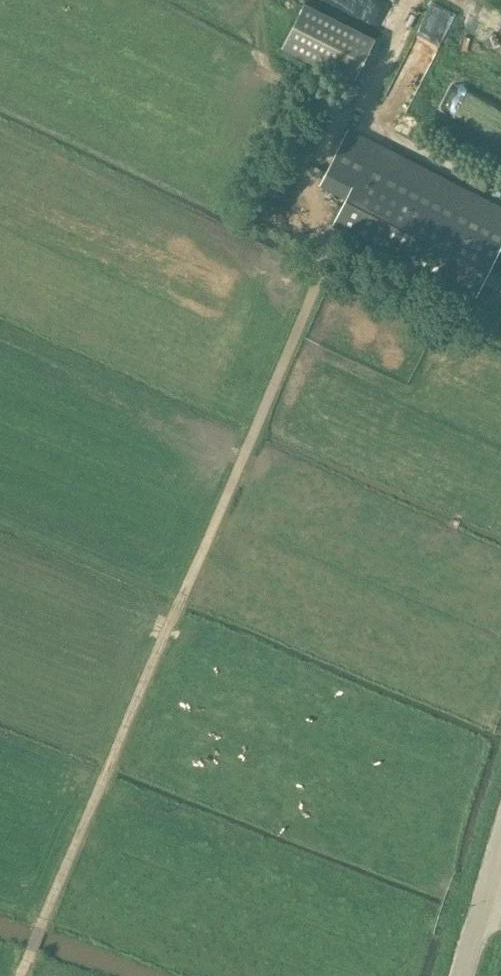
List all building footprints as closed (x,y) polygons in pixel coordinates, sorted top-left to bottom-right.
[(388,5),(379,0),(325,0),(376,27),(388,5)] [(374,39),(304,3),(281,47),(351,83),(374,39)] [(320,185),(345,198),(331,224),(378,248),(373,259),(395,270),(400,260),(474,298),(489,269),(490,268),(500,273),(500,250),(499,249),(500,246),(500,208),(374,140),(349,128),(320,185)]
